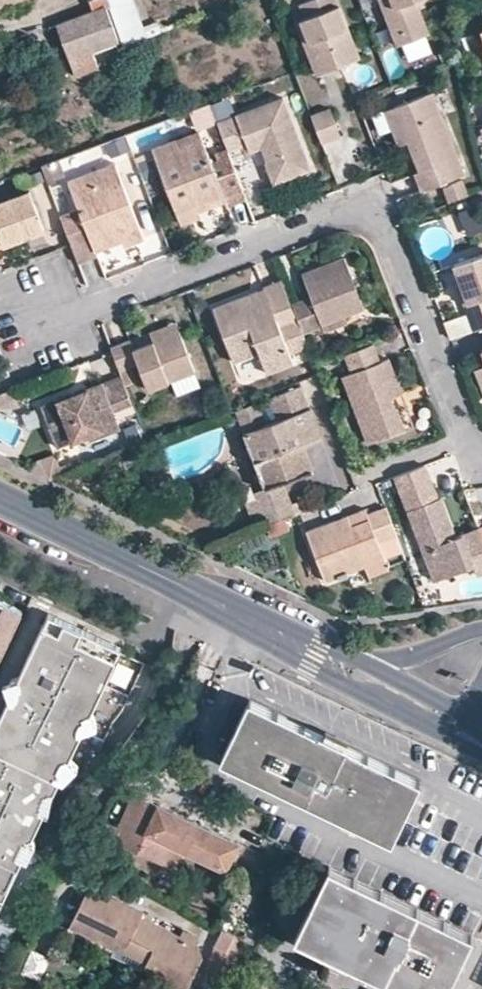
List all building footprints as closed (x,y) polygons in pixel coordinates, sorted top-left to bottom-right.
[(108,0),(89,0),(93,10),(107,5),(110,4),(108,0)] [(338,0),(301,0),(300,0),(305,14),(300,16),(317,62),(334,55),(338,65),(360,56),(338,0)] [(394,32),(406,26),(411,39),(429,32),(419,6),(417,0),(382,0),(394,32)] [(107,5),(93,10),(56,22),(73,71),(98,64),(91,45),(117,35),(107,5)] [(338,65),(334,55),(317,62),(300,16),(295,18),(315,73),(338,65)] [(127,21),(117,24),(121,34),(131,31),(127,21)] [(411,39),(406,26),(394,32),(398,44),(411,39)] [(434,93),(396,107),(408,143),(418,167),(413,169),(420,188),(464,172),(434,93)] [(216,118),(227,148),(246,141),(249,151),(262,146),(267,158),(262,160),(270,180),(308,166),(281,94),(216,118)] [(330,106),(311,113),(322,142),(341,134),(330,106)] [(408,143),(396,107),(385,111),(386,111),(392,129),(399,147),(408,143)] [(386,111),(371,116),(378,134),(392,129),(386,111)] [(177,145),(200,137),(197,130),(174,139),(177,145)] [(222,208),(246,198),(227,148),(207,156),(200,137),(177,145),(174,139),(151,147),(179,223),(197,216),(195,211),(193,205),(204,201),(206,207),(220,202),(222,208)] [(66,177),(60,158),(42,164),(50,183),(66,177)] [(117,164),(93,173),(96,180),(74,188),(82,209),(88,228),(70,235),(80,263),(101,255),(99,250),(114,245),(112,238),(121,235),(124,241),(126,246),(145,239),(117,164)] [(420,188),(413,169),(389,178),(397,198),(420,188)] [(96,180),(93,173),(71,181),(74,188),(96,180)] [(443,185),(446,202),(467,198),(464,181),(443,185)] [(33,200),(28,189),(0,199),(0,213),(34,201),(33,200)] [(34,201),(0,213),(0,235),(3,241),(43,226),(34,201)] [(193,205),(195,211),(206,207),(204,201),(193,205)] [(469,240),(481,234),(481,202),(457,212),(469,240)] [(82,209),(63,216),(70,235),(88,228),(82,209)] [(114,245),(124,241),(121,235),(112,238),(114,245)] [(474,329),(481,326),(481,251),(447,265),(455,284),(461,282),(469,301),(463,303),(467,313),(474,329)] [(311,296),(292,304),(297,318),(303,332),(322,324),(344,316),(363,308),(344,258),(302,274),(311,296)] [(292,304),(283,281),(265,288),(267,294),(279,325),(297,318),(292,304)] [(455,284),(463,303),(469,301),(461,282),(455,284)] [(260,297),(267,294),(265,288),(258,291),(260,297)] [(279,325),(267,294),(260,297),(258,291),(214,308),(235,361),(260,352),(267,370),(292,360),(289,352),(308,345),(303,332),(297,318),(279,325)] [(474,329),(467,313),(444,322),(451,338),(474,329)] [(348,324),(344,316),(322,324),(325,333),(348,324)] [(154,341),(180,330),(177,321),(150,331),(154,341)] [(195,370),(180,330),(154,341),(135,348),(131,339),(110,347),(112,352),(122,377),(124,384),(135,380),(130,365),(139,361),(148,388),(172,379),(195,370)] [(373,341),(345,352),(352,370),(342,374),(370,441),(406,427),(398,406),(396,407),(390,409),(385,397),(391,395),(402,392),(388,354),(379,357),(373,341)] [(195,370),(172,379),(176,392),(199,383),(195,370)] [(124,384),(122,377),(41,406),(57,449),(87,438),(119,426),(116,417),(134,410),(124,384)] [(308,406),(300,387),(271,398),(278,417),(308,406)] [(396,407),(391,395),(385,397),(390,409),(396,407)] [(264,422),(257,403),(234,412),(241,430),(264,422)] [(264,422),(241,430),(263,490),(313,472),(302,443),(320,437),(308,406),(278,417),(264,422)] [(119,426),(87,438),(90,445),(122,434),(119,426)] [(152,438),(149,438),(148,441),(148,443),(148,445),(151,446),(155,447),(157,449),(161,445),(157,441),(157,439),(156,438),(152,438)] [(32,468),(49,476),(62,471),(55,452),(37,458),(32,468)] [(395,476),(437,581),(476,566),(479,574),(481,572),(481,531),(481,528),(459,536),(443,496),(438,498),(425,465),(395,476)] [(399,535),(387,505),(369,512),(371,518),(354,524),(350,513),(308,529),(326,577),(340,572),(341,576),(352,572),(351,569),(357,566),(355,561),(384,551),(380,542),(399,535)] [(371,518),(369,512),(367,507),(350,513),(354,524),(371,518)] [(291,529),(286,518),(268,525),(272,536),(291,529)] [(404,549),(399,535),(380,542),(384,551),(386,556),(404,549)] [(386,556),(384,551),(355,561),(357,566),(366,563),(370,574),(390,567),(386,556)] [(20,604),(0,595),(0,646),(20,604)] [(118,642),(46,608),(44,613),(116,647),(118,642)] [(116,647),(44,613),(21,660),(28,663),(22,676),(15,673),(0,704),(0,887),(2,887),(116,647)] [(22,676),(28,663),(21,660),(15,673),(22,676)] [(420,778),(347,744),(324,733),(251,698),(222,759),(391,841),(420,778)] [(327,725),(324,733),(347,744),(351,736),(327,725)] [(102,819),(96,831),(163,863),(172,844),(225,868),(237,841),(132,791),(115,825),(102,819)] [(390,894),(330,865),(295,937),(354,965),(375,976),(390,984),(388,988),(444,988),(471,933),(390,894)] [(79,915),(84,918),(88,932),(116,947),(122,945),(131,943),(134,937),(156,948),(149,959),(145,965),(152,979),(171,988),(180,988),(189,985),(203,958),(197,942),(183,935),(182,936),(146,915),(147,911),(103,887),(90,892),(79,915)] [(84,918),(79,915),(74,925),(88,932),(84,918)] [(186,930),(183,935),(197,942),(201,936),(186,930)] [(225,986),(243,941),(222,933),(204,977),(225,986)] [(131,943),(122,945),(149,959),(156,948),(134,937),(131,943)] [(42,982),(50,958),(32,952),(23,976),(42,982)] [(372,984),(375,976),(354,965),(350,973),(372,984)]
